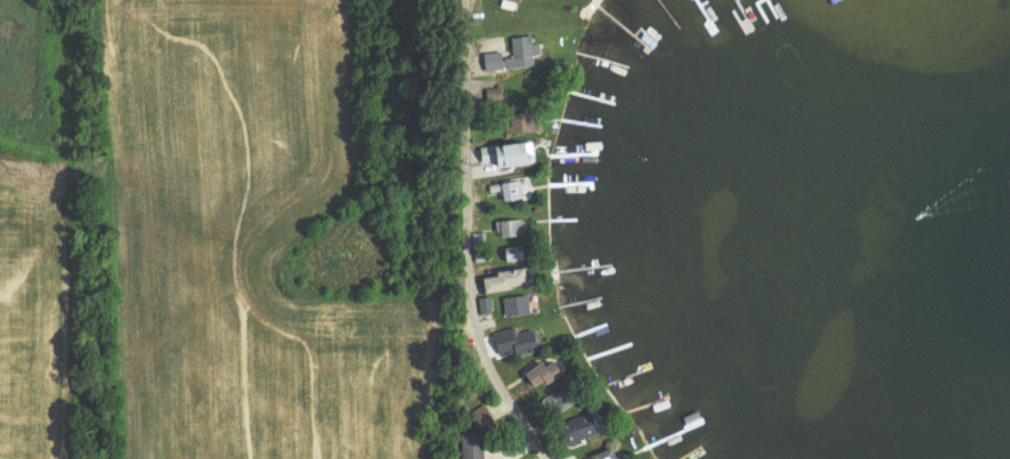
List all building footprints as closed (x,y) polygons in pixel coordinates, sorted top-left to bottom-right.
[(537,66),(537,55),(544,55),(544,44),(537,44),(536,36),(515,37),(516,67),(537,66)] [(536,155),(533,142),(505,149),(510,170),(545,162),(543,153),(536,155)] [(500,202),(531,197),(528,176),(497,181),(500,202)] [(525,237),(524,220),(498,221),(498,231),(506,231),(506,238),(525,237)] [(487,247),(487,233),(475,232),(475,247),(487,247)] [(528,244),(506,248),(508,263),(530,259),(528,244)] [(477,262),(492,260),(491,250),(476,252),(477,262)] [(536,286),(533,268),(498,271),(498,276),(490,277),(492,292),(536,286)] [(532,314),(530,295),(505,297),(507,317),(532,314)] [(520,334),(517,326),(492,334),(500,359),(545,345),(539,328),(520,334)] [(569,372),(562,360),(553,365),(551,362),(532,373),(541,388),(569,372)] [(585,395),(572,380),(544,404),(557,419),(585,395)] [(476,410),(482,423),(494,417),(488,404),(476,410)] [(467,435),(466,458),(485,458),(486,435),(467,435)] [(620,449),(602,454),(603,458),(623,458),(620,449)]
